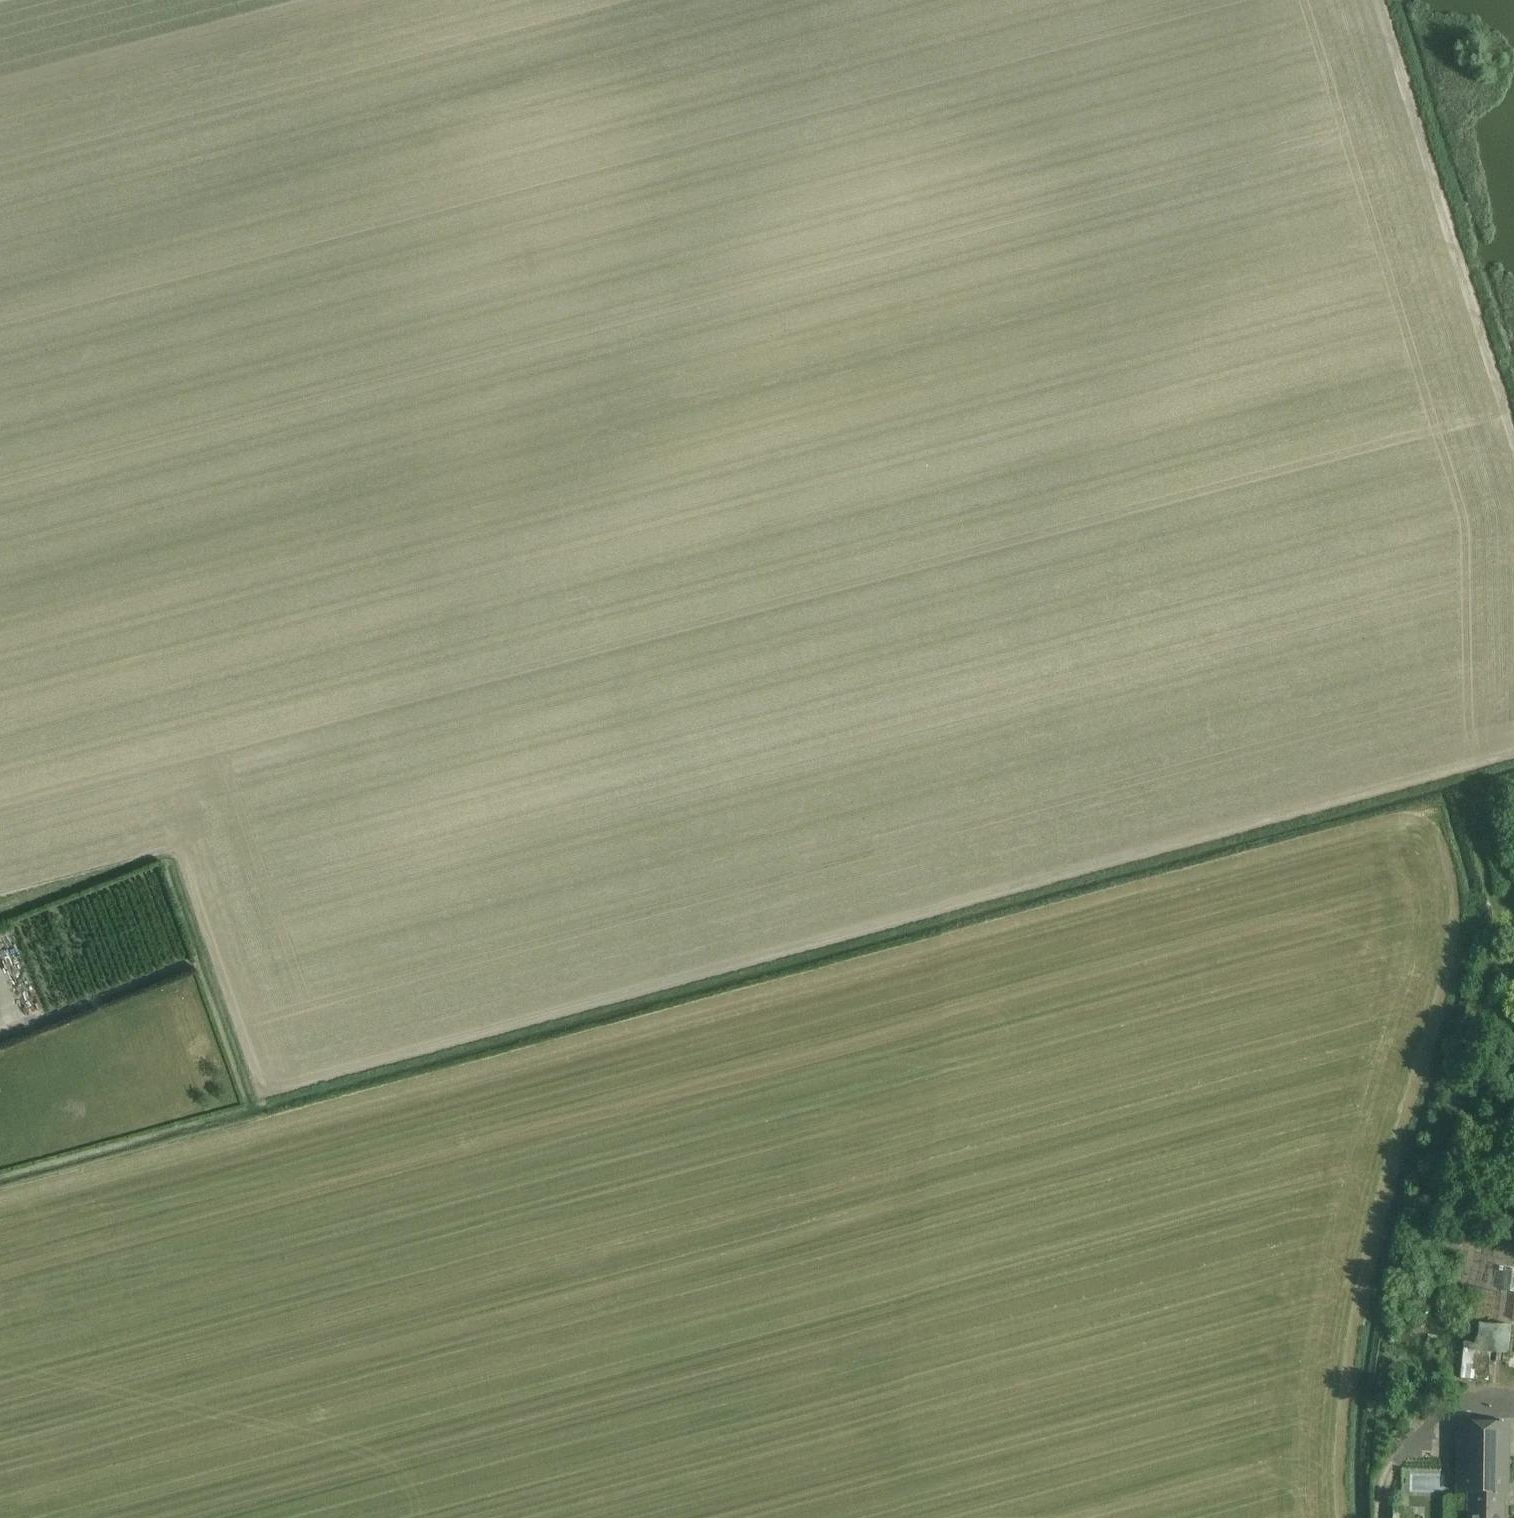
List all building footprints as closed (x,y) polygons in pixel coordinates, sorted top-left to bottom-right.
[(1489,1382),(1492,1352),(1464,1349),(1462,1379),(1489,1382)] [(1503,1492),(1507,1492),(1508,1423),(1458,1423),(1457,1492),(1469,1492),(1469,1517),(1503,1517),(1503,1492)] [(1406,1488),(1406,1506),(1443,1505),(1443,1487),(1406,1488)]
